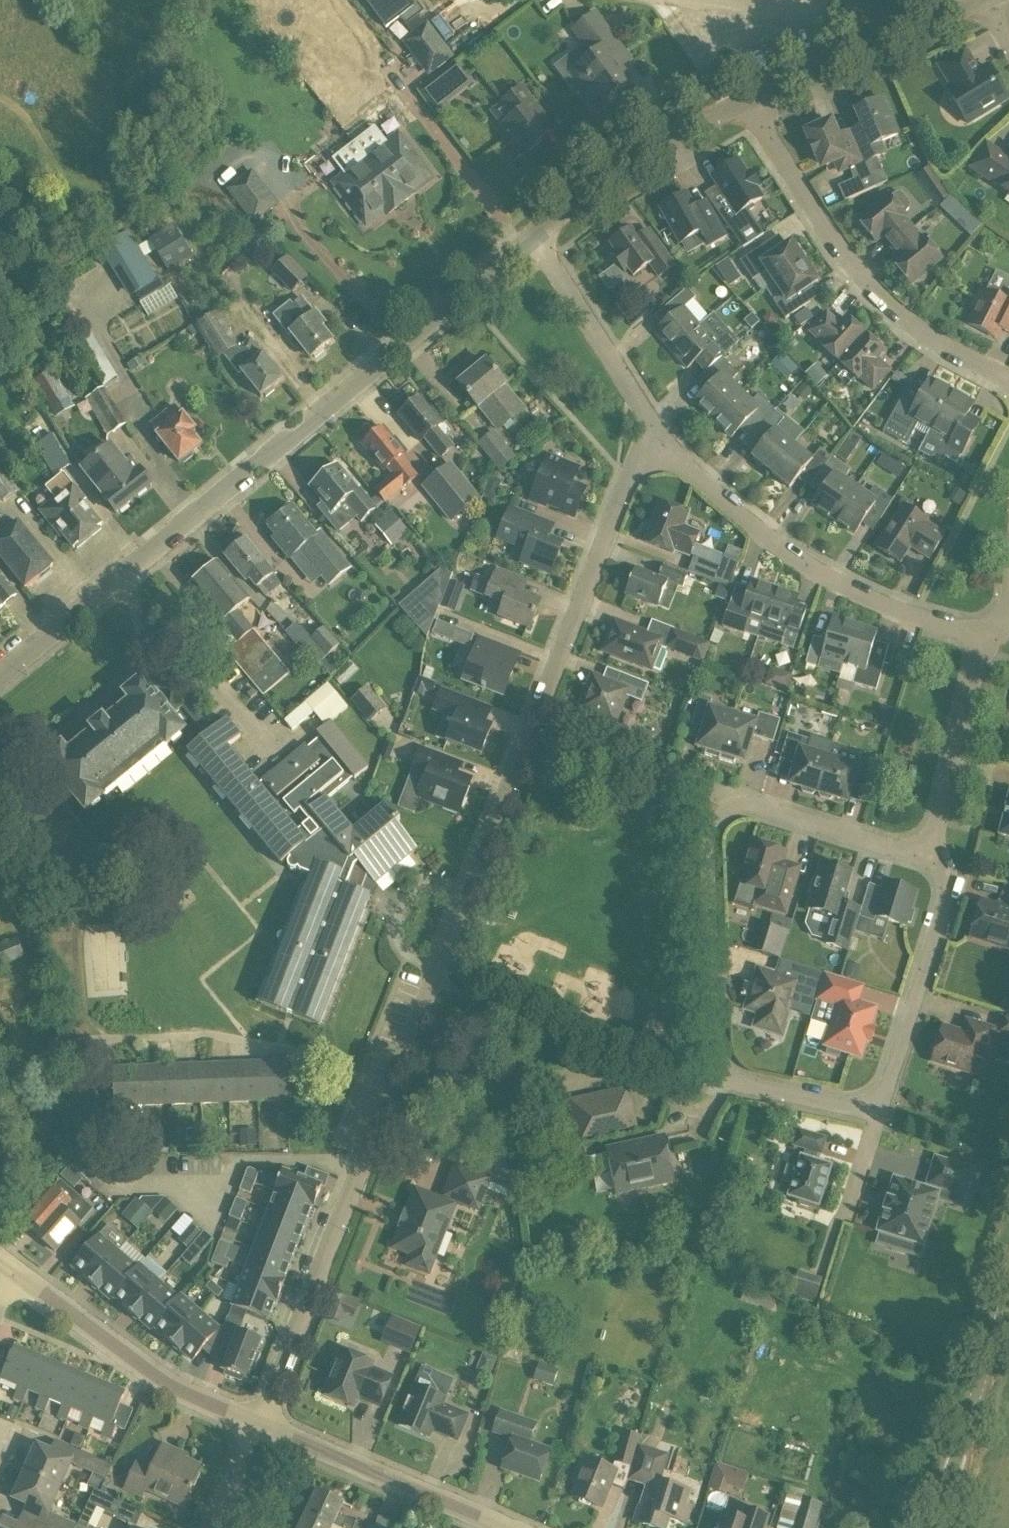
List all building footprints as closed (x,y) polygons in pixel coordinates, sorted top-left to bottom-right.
[(383,29),(394,20),(402,30),(424,12),(415,1),(407,8),(401,0),(360,0),(383,29)] [(605,101),(630,81),(611,56),(622,48),(595,13),(573,29),(592,55),(567,74),(576,85),(590,104),(601,96),(605,101)] [(428,77),(454,57),(428,23),(402,43),(428,77)] [(977,73),(970,62),(973,61),(965,48),(939,64),(953,88),(948,91),(967,122),(1008,98),(988,66),(977,73)] [(458,65),(421,94),(437,115),(474,87),(458,65)] [(500,105),(490,112),(523,155),(545,138),(536,127),(547,119),(522,86),(499,104),(500,105)] [(854,138),(864,160),(865,162),(885,154),(880,143),(898,135),(882,98),(855,110),(865,131),(854,136),(854,137),(854,138)] [(864,160),(854,138),(841,143),(831,120),(809,130),(808,135),(811,143),(809,144),(815,156),(817,155),(820,164),(825,165),(835,161),(840,171),(864,160)] [(384,144),(373,129),(354,144),(400,204),(415,193),(412,190),(431,175),(398,133),(384,144)] [(354,144),(335,159),(346,174),(333,184),(365,226),(384,212),(386,215),(400,204),(354,144)] [(987,144),(971,167),(1008,193),(1008,159),(987,144)] [(747,174),(738,159),(717,173),(719,177),(719,184),(728,198),(714,207),(735,237),(735,236),(743,248),(750,243),(742,232),(756,223),(748,211),(754,207),(752,204),(762,197),(756,188),(760,185),(751,171),(747,174)] [(938,205),(950,197),(930,168),(918,176),(938,205)] [(253,224),(279,204),(252,171),(227,191),(253,224)] [(700,218),(686,193),(672,201),(665,199),(660,217),(667,219),(680,243),(703,230),(712,246),(728,237),(713,211),(700,218)] [(891,246),(912,228),(903,218),(906,215),(905,214),(910,209),(911,205),(909,201),(904,195),(900,193),(896,193),(890,197),(889,194),(858,220),(875,241),(882,235),(891,246)] [(951,197),(940,208),(951,219),(963,207),(951,196),(951,197)] [(144,228),(152,223),(147,216),(142,214),(137,217),(144,228)] [(167,271),(191,258),(174,227),(150,239),(167,271)] [(675,265),(648,229),(637,238),(630,228),(609,243),(614,250),(610,253),(624,272),(628,269),(633,276),(649,264),(659,277),(675,265)] [(912,228),(891,246),(900,257),(893,263),(911,283),(941,258),(924,237),(921,239),(912,228)] [(128,230),(92,252),(101,267),(107,264),(129,301),(158,281),(128,230)] [(774,282),(804,262),(804,260),(804,257),(800,250),(797,250),(791,242),(773,254),(766,245),(740,262),(752,280),(767,271),(774,282)] [(292,294),(307,280),(308,279),(288,258),(271,273),(292,294)] [(728,288),(742,280),(728,259),(715,268),(728,288)] [(804,262),(774,282),(782,294),(773,300),(786,319),(820,296),(812,285),(818,281),(813,275),(814,271),(810,266),(807,266),(804,262)] [(179,302),(170,287),(140,306),(149,319),(179,302)] [(671,350),(699,325),(685,308),(696,299),(688,289),(668,305),(675,314),(655,331),(671,350)] [(1006,291),(1002,299),(985,290),(984,293),(980,291),(972,307),(976,309),(968,324),(996,338),(1000,330),(1008,334),(1008,293),(1006,291)] [(315,314),(302,297),(293,306),(290,302),(272,316),(288,335),(291,333),(311,358),(313,357),(315,360),(325,352),(322,349),(331,342),(321,329),(325,326),(315,314)] [(807,309),(794,318),(800,327),(813,319),(807,309)] [(240,345),(217,311),(196,325),(219,359),(234,349),(237,347),(240,345)] [(840,362),(865,334),(846,317),(840,324),(827,312),(808,333),(821,345),(840,362)] [(753,314),(744,321),(751,330),(760,322),(753,314)] [(721,358),(725,355),(715,344),(699,325),(671,350),(686,368),(693,362),(704,375),(721,358)] [(865,334),(840,362),(872,391),(891,371),(877,358),(883,351),(865,334)] [(117,410),(118,410),(133,401),(93,335),(78,344),(104,388),(117,410)] [(783,346),(789,352),(798,343),(792,337),(783,346)] [(264,355),(250,339),(238,348),(237,347),(234,349),(224,357),(239,375),(241,373),(261,399),(264,396),(266,398),(275,391),(273,389),(284,380),(264,355)] [(132,373),(148,364),(143,356),(127,366),(132,373)] [(713,419),(739,393),(729,382),(737,374),(721,358),(704,375),(702,376),(712,385),(695,402),(713,419)] [(498,433),(526,410),(506,386),(486,362),(459,385),(478,408),(498,433)] [(56,417),(75,406),(53,370),(34,381),(56,417)] [(914,408),(900,400),(883,432),(906,445),(915,430),(927,437),(931,429),(951,394),(952,392),(930,380),(914,408)] [(127,424),(118,410),(117,410),(104,388),(85,399),(107,436),(127,424)] [(937,453),(956,464),(981,421),(968,414),(973,404),(952,392),(951,394),(931,429),(927,437),(923,443),(938,451),(937,453)] [(739,393),(713,419),(731,437),(748,420),(757,430),(775,411),(775,410),(758,395),(750,403),(739,393)] [(430,411),(420,399),(399,416),(420,442),(423,440),(440,460),(455,447),(447,437),(451,433),(444,424),(432,410),(430,411)] [(182,416),(174,405),(150,424),(159,436),(157,437),(179,463),(181,462),(184,465),(194,457),(191,454),(201,446),(191,434),(195,431),(183,416),(182,416)] [(775,410),(775,411),(757,430),(767,439),(752,457),(771,473),(793,445),(804,432),(776,409),(775,410)] [(54,476),(73,464),(42,415),(30,423),(42,442),(35,447),(54,476)] [(393,440),(383,428),(362,445),(384,473),(387,470),(391,476),(374,490),(385,505),(418,477),(403,458),(407,454),(395,439),(393,440)] [(500,471),(516,458),(494,431),(477,444),(500,471)] [(127,463),(112,444),(80,469),(96,488),(117,514),(152,486),(140,471),(139,471),(131,460),(127,463)] [(793,445),(771,473),(789,488),(804,469),(814,477),(830,457),(820,449),(812,460),(793,445)] [(892,460),(884,454),(877,465),(885,471),(892,460)] [(574,517),(586,487),(572,482),(578,466),(549,455),(531,500),(546,506),(547,504),(560,509),(559,511),(574,517)] [(834,519),(855,488),(843,480),(850,471),(831,458),(816,478),(827,485),(813,505),(834,519)] [(19,492),(0,462),(0,502),(1,503),(19,492)] [(451,524),(481,499),(451,462),(421,487),(451,524)] [(322,473),(325,476),(310,488),(330,513),(325,517),(338,532),(356,518),(361,524),(378,510),(360,488),(358,491),(337,466),(335,468),(332,465),(322,473)] [(71,485),(63,475),(46,489),(53,498),(37,512),(52,529),(60,538),(63,536),(73,548),(75,547),(78,550),(87,543),(86,542),(93,537),(93,538),(102,530),(100,527),(101,526),(83,504),(88,500),(73,483),(71,485)] [(958,485),(953,496),(964,502),(970,492),(958,485)] [(855,488),(834,519),(854,533),(868,514),(879,522),(893,500),(874,487),(867,497),(855,488)] [(689,555),(698,533),(682,527),(687,513),(660,503),(645,542),(672,553),(673,549),(689,555)] [(929,559),(944,535),(925,523),(927,520),(903,505),(876,548),(900,563),(911,545),(917,549),(917,551),(929,559)] [(550,574),(562,545),(534,533),(540,518),(510,506),(496,541),(526,553),(522,563),(550,574)] [(315,536),(292,507),(268,527),(279,540),(275,542),(290,560),(300,551),(329,587),(352,568),(321,531),(315,536)] [(393,513),(375,527),(392,549),(409,534),(393,513)] [(25,590),(53,567),(15,520),(0,517),(0,559),(25,590)] [(226,552),(228,555),(225,557),(246,583),(248,581),(256,591),(259,589),(266,599),(282,586),(274,576),(245,541),(236,548),(234,546),(226,552)] [(729,588),(739,562),(724,556),(720,567),(694,557),(688,572),(729,588)] [(492,581),(486,579),(491,565),(481,562),(470,594),(503,606),(499,617),(530,629),(540,603),(518,594),(524,579),(496,568),(492,581)] [(263,696),(290,674),(237,611),(250,600),(218,563),(191,586),(238,642),(226,652),(263,696)] [(683,587),(687,576),(662,566),(658,577),(635,568),(624,594),(657,607),(667,581),(683,587)] [(451,585),(452,578),(443,572),(399,611),(428,642),(440,612),(451,585)] [(0,573),(0,609),(3,606),(17,595),(0,573)] [(747,596),(736,592),(724,626),(736,630),(745,634),(751,619),(763,623),(775,589),(775,588),(752,580),(747,596)] [(465,590),(451,585),(440,612),(456,617),(465,590)] [(798,595),(775,588),(775,589),(763,623),(786,631),(781,645),(793,649),(806,610),(795,606),(798,595)] [(312,625),(292,605),(285,611),(273,598),(267,604),(299,637),(312,625)] [(843,664),(854,626),(832,619),(826,640),(813,637),(805,663),(818,667),(821,658),(843,664)] [(651,669),(662,640),(614,621),(602,651),(651,669)] [(474,639),(438,624),(433,638),(470,652),(474,639)] [(854,626),(843,664),(856,668),(852,684),(876,691),(884,664),(869,659),(877,633),(854,626)] [(311,640),(327,657),(340,645),(324,628),(311,640)] [(701,659),(707,645),(673,632),(667,646),(701,659)] [(503,697),(520,654),(480,638),(463,681),(503,697)] [(351,661),(336,676),(342,682),(357,667),(351,661)] [(787,694),(792,678),(769,671),(764,688),(787,694)] [(641,702),(648,685),(622,674),(617,686),(592,676),(579,710),(613,724),(624,695),(641,702)] [(432,695),(436,684),(419,677),(413,694),(424,698),(426,692),(432,695)] [(185,707),(170,705),(166,708),(142,679),(123,694),(130,702),(105,723),(103,720),(90,730),(92,733),(68,753),(61,745),(43,761),(85,812),(104,797),(103,797),(165,745),(166,746),(184,731),(173,717),(185,707)] [(170,705),(185,707),(208,734),(187,751),(282,866),(289,859),(290,861),(289,862),(288,863),(288,864),(288,865),(288,866),(288,868),(289,869),(290,870),(291,871),(292,871),(294,872),(295,872),(296,871),(298,870),(300,873),(311,877),(261,1006),(319,1028),(370,896),(362,892),(363,890),(374,883),(375,884),(409,856),(405,851),(413,844),(397,824),(400,821),(387,805),(353,832),(327,800),(353,779),(355,780),(368,769),(331,724),(348,709),(328,684),(284,722),(292,731),(313,713),(325,727),(317,734),(324,742),(312,752),(306,745),(262,782),(270,792),(266,795),(228,748),(241,738),(226,720),(212,731),(183,695),(172,693),(170,705)] [(370,723),(386,709),(367,687),(351,701),(370,723)] [(480,755),(492,727),(477,721),(483,705),(440,688),(431,712),(443,716),(435,738),(480,755)] [(251,700),(257,695),(253,690),(247,695),(251,700)] [(720,755),(733,716),(709,708),(712,699),(700,696),(693,719),(705,722),(697,748),(706,751),(705,755),(718,759),(719,755),(720,755)] [(880,706),(874,723),(889,728),(894,710),(880,706)] [(733,716),(720,755),(722,755),(721,760),(734,763),(735,760),(744,762),(752,737),(773,743),(780,720),(759,714),(756,723),(733,716)] [(816,793),(827,758),(809,753),(813,742),(788,734),(781,759),(796,764),(789,785),(801,788),(802,793),(812,796),(816,793)] [(389,760),(394,745),(385,742),(380,757),(389,760)] [(458,813),(470,781),(447,772),(452,758),(420,746),(409,774),(426,780),(419,798),(458,813)] [(827,758),(816,793),(818,793),(819,798),(830,801),(834,798),(847,802),(850,792),(865,796),(875,765),(859,760),(856,767),(827,758)] [(999,836),(1008,838),(1008,796),(999,836)] [(752,873),(748,887),(739,884),(733,905),(753,911),(755,904),(785,913),(798,869),(781,864),(785,852),(753,842),(744,870),(752,873)] [(838,865),(831,863),(827,865),(821,863),(807,909),(834,917),(826,944),(847,951),(860,909),(842,904),(852,873),(840,869),(838,865)] [(916,892),(885,883),(883,889),(869,885),(859,918),(874,923),(876,918),(905,927),(906,923),(911,925),(915,911),(910,910),(916,892)] [(982,902),(976,919),(972,921),(970,928),(972,932),(970,938),(1008,950),(1008,910),(982,902)] [(754,952),(781,959),(792,921),(773,916),(770,926),(762,924),(754,952)] [(25,958),(18,941),(0,948),(0,968),(25,958)] [(753,983),(745,1010),(758,1014),(754,1028),(781,1036),(789,1011),(809,1017),(823,973),(779,959),(775,975),(757,970),(753,983)] [(845,977),(857,980),(861,966),(849,962),(845,977)] [(816,1002),(837,1009),(825,1046),(829,1047),(827,1054),(839,1058),(841,1051),(860,1057),(875,1010),(859,1005),(864,988),(824,975),(816,1002)] [(986,1061),(995,1030),(966,1021),(962,1034),(943,1028),(937,1046),(934,1047),(931,1056),(933,1058),(932,1062),(969,1074),(974,1058),(986,1061)] [(258,1063),(259,1102),(288,1101),(287,1056),(272,1056),(272,1063),(258,1063)] [(89,1068),(88,1057),(80,1057),(81,1069),(89,1068)] [(230,1103),(259,1102),(258,1063),(229,1064),(230,1103)] [(201,1104),(230,1103),(229,1064),(200,1065),(201,1104)] [(172,1105),(201,1104),(200,1065),(171,1066),(172,1105)] [(142,1106),(172,1105),(171,1066),(141,1067),(142,1106)] [(114,1107),(142,1106),(141,1067),(113,1068),(114,1107)] [(579,1140),(606,1134),(635,1128),(627,1090),(571,1102),(579,1140)] [(98,1132),(108,1142),(117,1133),(107,1123),(98,1132)] [(174,1153),(188,1153),(188,1149),(203,1148),(203,1130),(186,1130),(186,1137),(174,1138),(174,1153)] [(167,1150),(166,1131),(152,1132),(153,1150),(167,1150)] [(821,1156),(826,1140),(798,1131),(793,1147),(806,1151),(804,1158),(801,1157),(796,1171),(798,1171),(794,1184),(792,1184),(788,1198),(801,1202),(800,1206),(814,1210),(815,1206),(819,1207),(832,1166),(815,1161),(818,1155),(821,1156)] [(617,1195),(673,1183),(663,1138),(623,1146),(608,1149),(617,1195)] [(506,1199),(509,1191),(511,1192),(506,1158),(479,1157),(472,1174),(456,1168),(443,1202),(416,1192),(394,1248),(412,1255),(408,1265),(428,1273),(436,1253),(432,1252),(439,1235),(443,1236),(456,1202),(478,1210),(486,1191),(506,1199)] [(961,1209),(974,1171),(942,1160),(932,1191),(893,1178),(876,1232),(880,1233),(877,1241),(892,1246),(895,1238),(912,1244),(914,1236),(924,1239),(937,1201),(961,1209)] [(244,1179),(255,1184),(260,1168),(251,1163),(247,1166),(244,1179)] [(74,1189),(83,1180),(69,1168),(60,1177),(74,1189)] [(275,1191),(314,1206),(322,1187),(282,1172),(275,1191)] [(250,1195),(255,1184),(244,1179),(239,1191),(250,1195)] [(93,1209),(61,1181),(29,1219),(37,1226),(32,1232),(55,1252),(93,1209)] [(307,1225),(314,1206),(275,1191),(268,1210),(307,1225)] [(139,1201),(136,1199),(132,1204),(140,1211),(130,1223),(139,1230),(153,1213),(152,1212),(165,1197),(142,1197),(139,1201)] [(159,1205),(171,1216),(177,1209),(165,1198),(159,1205)] [(241,1222),(248,1203),(236,1199),(229,1217),(241,1222)] [(300,1245),(307,1225),(268,1210),(260,1229),(300,1245)] [(241,1222),(229,1217),(225,1228),(236,1232),(241,1222)] [(188,1246),(202,1230),(192,1222),(178,1237),(188,1246)] [(215,1236),(205,1227),(202,1230),(188,1246),(182,1254),(191,1263),(215,1236)] [(293,1264),(300,1245),(260,1229),(253,1249),(293,1264)] [(92,1283),(118,1253),(99,1236),(74,1265),(85,1275),(84,1276),(92,1283)] [(219,1241),(211,1263),(227,1269),(230,1261),(225,1259),(230,1245),(219,1241)] [(285,1283),(293,1264),(253,1249),(246,1268),(285,1283)] [(137,1270),(137,1269),(118,1253),(92,1283),(95,1285),(96,1284),(108,1294),(111,1291),(115,1295),(137,1270)] [(133,1313),(159,1283),(139,1266),(137,1269),(137,1270),(115,1295),(121,1300),(120,1301),(133,1313)] [(278,1302),(285,1283),(246,1268),(238,1287),(278,1302)] [(799,1273),(791,1297),(802,1300),(810,1277),(799,1273)] [(212,1282),(206,1288),(218,1298),(223,1292),(212,1282)] [(178,1300),(177,1299),(159,1283),(133,1313),(138,1318),(140,1316),(151,1326),(154,1323),(156,1325),(178,1300)] [(773,1311),(778,1294),(746,1285),(741,1302),(773,1311)] [(270,1321),(278,1302),(238,1287),(231,1306),(270,1321)] [(174,1343),(200,1313),(180,1296),(177,1299),(178,1300),(156,1325),(164,1332),(163,1333),(174,1343)] [(223,1333),(222,1332),(200,1313),(174,1343),(179,1348),(180,1346),(192,1356),(206,1340),(215,1349),(221,1336),(223,1333)] [(410,1355),(421,1328),(392,1316),(381,1343),(410,1355)] [(242,1324),(228,1318),(223,1333),(221,1336),(220,1340),(231,1345),(221,1370),(226,1373),(224,1376),(241,1382),(242,1379),(247,1380),(252,1367),(255,1368),(260,1354),(257,1353),(262,1340),(239,1332),(242,1324)] [(37,1356),(14,1346),(6,1365),(0,1362),(0,1381),(1,1379),(18,1387),(23,1389),(37,1356)] [(380,1407),(392,1378),(371,1369),(373,1364),(342,1351),(324,1395),(355,1408),(359,1398),(380,1407)] [(483,1354),(478,1367),(480,1374),(489,1378),(497,1359),(483,1354)] [(44,1398),(58,1365),(37,1356),(23,1389),(18,1387),(13,1399),(23,1403),(28,1391),(40,1396),(44,1398)] [(554,1387),(559,1371),(539,1364),(534,1381),(554,1387)] [(67,1407),(80,1374),(58,1365),(44,1398),(40,1396),(35,1408),(45,1412),(50,1400),(62,1405),(67,1407)] [(453,1381),(423,1368),(398,1426),(429,1439),(432,1432),(457,1442),(468,1416),(443,1406),(453,1381)] [(89,1416),(102,1383),(80,1374),(67,1407),(62,1405),(57,1417),(67,1421),(72,1409),(84,1414),(89,1416)] [(89,1416),(84,1414),(79,1426),(89,1430),(94,1418),(106,1423),(101,1436),(111,1440),(116,1428),(125,1432),(134,1411),(120,1405),(125,1393),(102,1383),(89,1416)] [(14,1421),(19,1409),(10,1405),(6,1418),(14,1421)] [(539,1482),(550,1451),(529,1443),(536,1423),(520,1417),(500,1410),(492,1431),(512,1439),(502,1469),(539,1482)] [(632,1468),(639,1445),(638,1445),(641,1436),(621,1432),(613,1462),(632,1468)] [(85,1438),(76,1434),(71,1445),(80,1449),(85,1438)] [(107,1480),(113,1466),(55,1441),(50,1452),(37,1446),(25,1473),(60,1488),(71,1464),(107,1480)] [(632,1468),(628,1481),(646,1487),(644,1494),(646,1495),(642,1508),(640,1508),(635,1523),(652,1527),(667,1527),(670,1518),(685,1523),(690,1507),(675,1502),(679,1488),(661,1483),(669,1455),(639,1445),(632,1468)] [(200,1467),(173,1455),(175,1451),(163,1446),(154,1467),(139,1460),(126,1490),(141,1497),(144,1490),(182,1507),(200,1467)] [(599,1508),(615,1471),(584,1458),(579,1471),(584,1474),(574,1498),(599,1508)] [(49,1512),(60,1488),(25,1473),(13,1500),(26,1506),(21,1516),(47,1527),(53,1514),(49,1512)] [(112,1482),(107,1480),(101,1493),(112,1498),(116,1491),(112,1482)] [(776,1526),(783,1527),(791,1527),(801,1488),(786,1484),(776,1526)] [(94,1490),(88,1504),(117,1518),(123,1503),(112,1498),(101,1493),(94,1490)] [(307,1513),(339,1527),(354,1527),(356,1522),(347,1518),(346,1519),(338,1516),(343,1503),(317,1491),(307,1513)] [(802,1498),(798,1514),(818,1519),(823,1504),(802,1498)] [(769,1516),(744,1508),(740,1520),(723,1514),(718,1527),(765,1527),(769,1516)] [(307,1513),(300,1527),(339,1527),(307,1513)] [(78,1525),(53,1514),(47,1527),(76,1527),(78,1525)] [(818,1519),(798,1514),(794,1527),(816,1527),(818,1519)] [(448,1523),(428,1515),(423,1527),(446,1527),(448,1523)] [(4,1521),(1,1527),(47,1527),(21,1516),(16,1527),(4,1521)] [(378,1516),(374,1527),(392,1527),(394,1523),(378,1516)]
